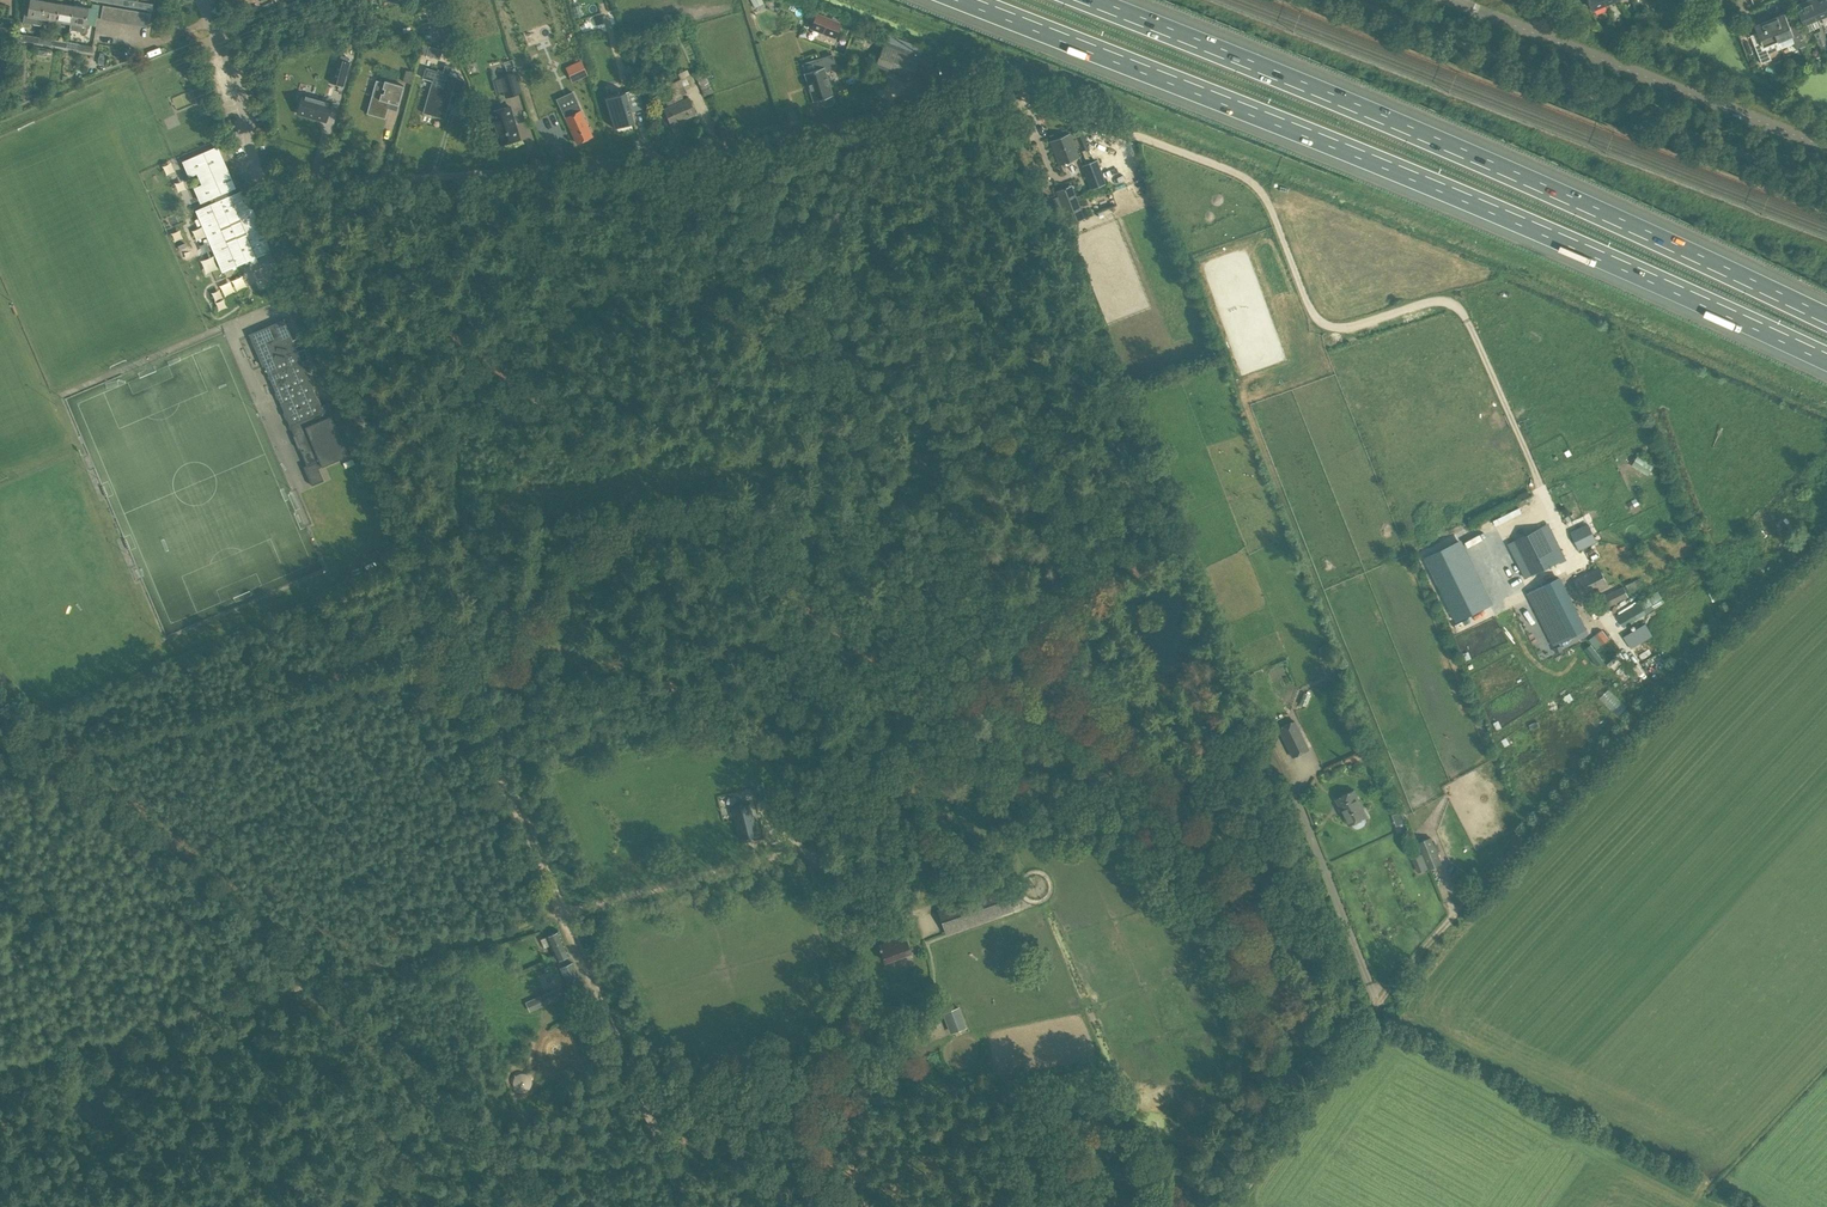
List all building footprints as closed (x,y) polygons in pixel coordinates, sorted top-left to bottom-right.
[(45,1),(42,0),(30,0),(29,9),(25,8),(23,22),(32,24),(34,17),(42,19),(45,1)] [(1606,4),(1604,0),(1589,0),(1593,10),(1606,4)] [(1806,1),(1797,5),(1805,24),(1808,31),(1821,26),(1818,19),(1810,0),(1805,0),(1806,1)] [(1826,15),(1826,5),(1825,0),(1810,0),(1818,19),(1826,15)] [(57,21),(60,3),(45,1),(42,19),(42,22),(47,23),(48,19),(57,21)] [(336,1),(326,3),(328,18),(338,16),(336,1)] [(151,10),(152,4),(138,2),(137,8),(151,10)] [(71,23),(74,5),(60,3),(57,21),(71,23)] [(84,32),(89,8),(74,5),(71,23),(70,29),(84,32)] [(110,6),(103,5),(100,19),(107,21),(110,6)] [(110,6),(107,21),(114,22),(116,8),(115,7),(110,6)] [(116,8),(114,22),(121,23),(124,9),(121,8),(116,8)] [(124,9),(121,23),(128,24),(130,10),(127,9),(124,9)] [(130,10),(128,24),(135,25),(137,11),(133,10),(130,10)] [(137,11),(135,25),(142,26),(144,12),(139,11),(137,11)] [(142,26),(148,28),(151,13),(144,12),(142,26)] [(817,13),(811,28),(835,37),(841,23),(817,13)] [(1789,27),(1784,14),(1769,20),(1778,42),(1779,41),(1782,48),(1794,43),(1796,50),(1805,46),(1796,24),(1789,27)] [(1762,64),(1771,60),(1766,47),(1778,42),(1769,20),(1755,26),(1760,38),(1753,41),(1762,64)] [(352,42),(357,33),(349,29),(344,39),(352,42)] [(40,43),(40,41),(37,40),(38,37),(21,34),(20,40),(40,43)] [(53,46),(54,40),(53,39),(38,37),(37,40),(40,41),(40,43),(53,46)] [(69,48),(69,46),(66,45),(67,42),(53,39),(54,40),(53,46),(69,48)] [(413,51),(416,42),(411,40),(408,49),(413,51)] [(912,77),(921,55),(885,40),(876,63),(912,77)] [(81,50),(82,44),(67,42),(66,45),(69,46),(69,48),(81,50)] [(427,55),(440,59),(442,50),(423,44),(420,54),(426,56),(427,55)] [(814,100),(821,98),(823,103),(827,104),(831,103),(833,99),(831,95),(833,94),(830,87),(831,87),(827,73),(826,74),(824,69),(837,65),(833,52),(815,58),(818,67),(805,72),(814,100)] [(344,83),(350,62),(335,58),(330,79),(344,83)] [(1789,70),(1784,59),(1775,63),(1780,74),(1789,70)] [(580,60),(566,67),(573,82),(587,75),(580,60)] [(632,62),(624,64),(624,65),(625,65),(624,65),(632,62),(635,73),(627,76),(632,93),(640,91),(644,103),(642,104),(645,104),(632,62)] [(938,68),(944,70),(947,64),(940,62),(938,68)] [(443,73),(425,68),(422,78),(432,80),(423,113),(444,119),(452,92),(461,94),(465,81),(456,78),(456,77),(449,74),(451,67),(445,65),(443,73)] [(679,79),(690,74),(688,69),(677,74),(679,79)] [(406,70),(403,81),(411,83),(414,72),(406,70)] [(515,71),(500,76),(500,78),(504,91),(506,98),(521,93),(515,71)] [(704,72),(696,76),(704,95),(712,91),(704,72)] [(677,103),(675,98),(686,93),(680,79),(661,88),(669,106),(664,108),(671,125),(672,124),(675,128),(681,126),(680,121),(696,114),(688,98),(677,103)] [(384,82),(376,80),(367,113),(385,118),(388,108),(393,110),(394,104),(398,105),(403,86),(384,80),(384,82)] [(41,91),(31,95),(33,99),(43,95),(41,91)] [(626,94),(606,100),(614,129),(634,123),(626,94)] [(663,100),(660,94),(654,97),(656,103),(663,100)] [(303,95),(298,112),(326,120),(331,103),(303,95)] [(510,106),(490,112),(500,144),(519,138),(510,106)] [(577,143),(592,136),(580,110),(565,117),(577,143)] [(1059,164),(1078,157),(1069,134),(1050,141),(1059,164)] [(228,190),(234,187),(217,147),(184,162),(189,175),(203,170),(209,182),(195,188),(201,202),(214,196),(217,202),(197,211),(223,270),(269,250),(243,191),(230,196),(228,190)] [(1084,165),(1092,188),(1104,184),(1095,161),(1084,165)] [(1075,188),(1061,193),(1073,223),(1087,218),(1075,188)] [(297,351),(286,326),(284,322),(253,335),(261,355),(260,355),(290,425),(307,465),(304,466),(312,485),(324,480),(318,467),(348,454),(331,416),(333,415),(328,402),(320,406),(301,361),(308,359),(304,348),(297,351)] [(1649,475),(1655,464),(1638,454),(1632,466),(1649,475)] [(353,460),(344,463),(345,468),(355,465),(353,460)] [(1580,549),(1596,540),(1588,525),(1572,533),(1580,549)] [(1532,574),(1558,561),(1542,527),(1515,541),(1532,574)] [(1458,540),(1425,557),(1456,621),(1490,605),(1458,540)] [(1584,597),(1608,586),(1599,568),(1576,579),(1584,597)] [(1584,629),(1559,578),(1530,592),(1538,609),(1547,604),(1564,639),(1584,629)] [(1629,591),(1637,587),(1634,581),(1626,585),(1629,591)] [(1607,607),(1628,597),(1624,587),(1602,597),(1607,607)] [(1713,588),(1708,590),(1713,601),(1718,599),(1713,588)] [(1624,626),(1646,613),(1664,602),(1658,592),(1618,616),(1624,626)] [(1631,648),(1646,639),(1652,635),(1645,624),(1624,636),(1631,648)] [(1597,649),(1609,639),(1602,629),(1589,639),(1597,649)] [(1336,654),(1327,658),(1334,676),(1343,672),(1336,654)] [(1565,697),(1564,698),(1565,701),(1567,700),(1568,703),(1571,701),(1573,699),(1570,693),(1564,696),(1565,697)] [(1292,755),(1307,748),(1294,722),(1279,729),(1292,755)] [(1364,824),(1365,822),(1365,820),(1364,818),(1367,816),(1354,790),(1336,799),(1349,825),(1352,823),(1353,825),(1355,827),(1357,828),(1359,827),(1363,825),(1364,824)] [(731,807),(739,839),(739,837),(757,833),(757,834),(758,834),(749,803),(750,804),(732,809),(731,807)] [(1433,845),(1431,838),(1418,843),(1428,869),(1441,863),(1436,853),(1441,851),(1438,843),(1433,845)] [(1418,872),(1427,868),(1421,855),(1413,858),(1418,872)] [(946,934),(1014,910),(1006,885),(937,909),(946,934)] [(565,947),(558,931),(540,939),(544,948),(551,945),(554,953),(555,952),(558,959),(568,955),(565,948),(565,947)] [(884,962),(911,953),(905,935),(879,945),(884,962)] [(569,988),(581,982),(572,963),(560,968),(569,988)] [(548,1003),(566,995),(562,985),(544,993),(548,1003)] [(949,1033),(967,1027),(959,1006),(942,1013),(949,1033)] [(514,1081),(514,1082),(514,1083),(514,1084),(514,1085),(514,1086),(515,1086),(515,1087),(516,1088),(517,1089),(518,1090),(519,1090),(520,1091),(521,1091),(522,1091),(523,1091),(524,1091),(525,1091),(525,1090),(526,1090),(527,1090),(528,1089),(529,1089),(529,1088),(530,1087),(531,1086),(531,1085),(531,1084),(531,1083),(531,1082),(531,1081),(531,1080),(531,1079),(531,1078),(530,1078),(530,1077),(529,1076),(528,1075),(527,1074),(526,1074),(525,1074),(524,1073),(523,1073),(522,1073),(521,1073),(520,1073),(520,1074),(519,1074),(518,1074),(518,1075),(517,1075),(516,1076),(515,1077),(515,1078),(514,1078),(514,1079),(514,1080),(514,1081)]
